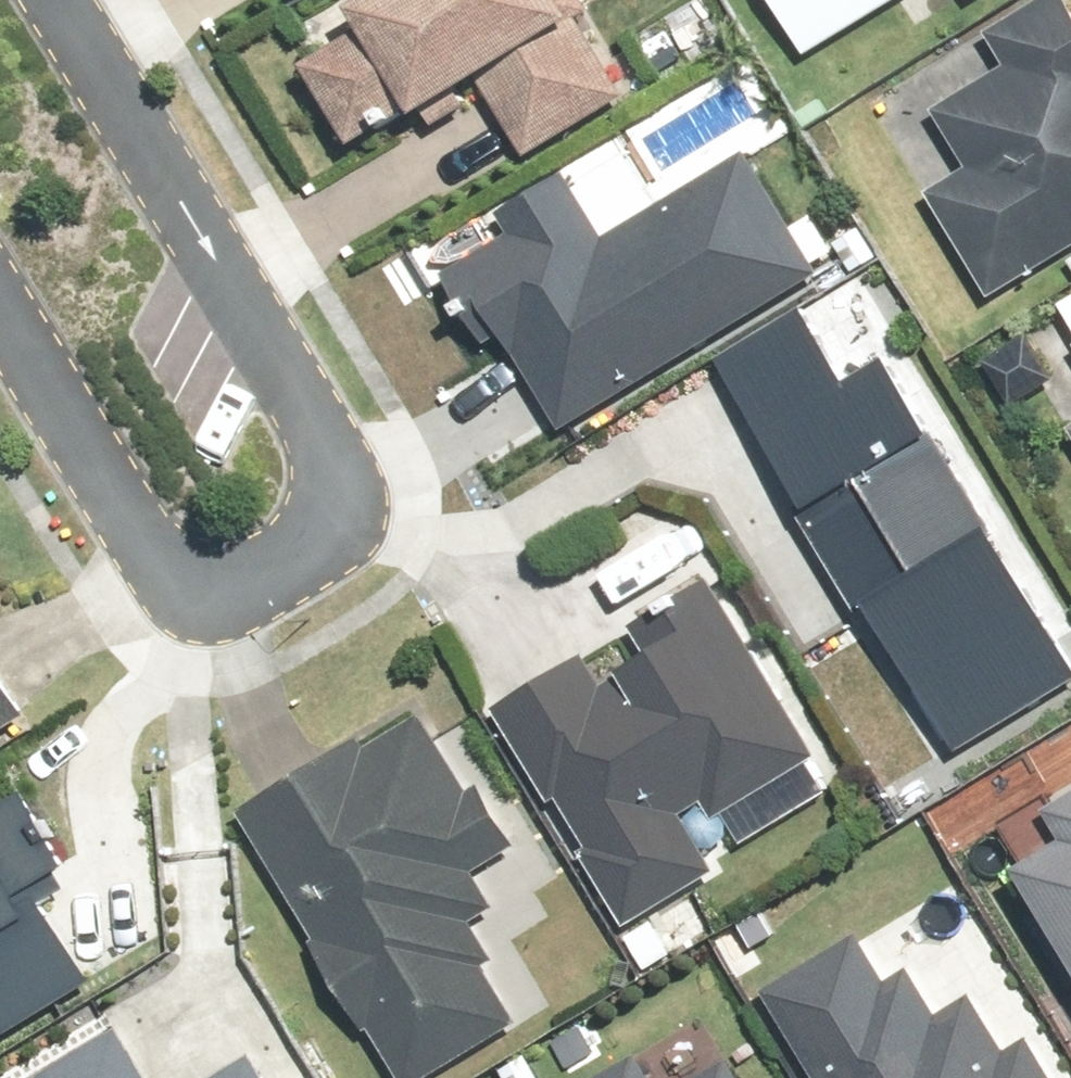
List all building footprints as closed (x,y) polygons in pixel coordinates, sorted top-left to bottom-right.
[(384,4),(395,24),(322,66),(362,132),(435,90),(455,124),(506,95),(542,157),(641,101),(599,25),(610,18),(600,0),(391,0),(384,4)] [(830,55),(910,0),(793,0),(830,55)] [(1070,256),(1070,0),(1060,0),(1003,36),(1022,65),(949,112),(985,167),(947,192),(1012,293),(1070,256)] [(550,428),(805,282),(735,161),(646,212),(613,156),(495,223),(505,241),(427,286),(458,340),(475,330),(499,371),(513,364),(550,428)] [(717,363),(957,753),(1070,683),(1070,668),(880,359),(843,382),(800,312),(717,363)] [(849,786),(728,578),(651,623),(672,659),(625,685),(608,655),(513,709),(569,806),(578,800),(607,851),(601,854),(641,922),(729,871),(697,815),(726,798),(752,842),(849,786)] [(42,715),(0,643),(0,740),(42,715)] [(257,813),(332,941),(325,946),(377,1039),(389,1032),(415,1077),(441,1077),(535,1024),(501,966),(508,961),(484,919),(504,908),(484,874),(535,844),(500,782),(481,792),(439,719),(384,750),(379,743),(257,813)] [(14,1022),(24,1036),(108,983),(47,889),(78,869),(33,799),(0,820),(0,1031),(14,1022)] [(1049,871),(1070,907),(1070,858),(1049,871)] [(778,992),(830,1077),(1068,1077),(1045,1039),(1020,1053),(986,998),(950,1020),(921,973),(899,987),(868,938),(778,992)] [(132,1032),(58,1077),(161,1077),(132,1032)] [(610,1077),(661,1077),(647,1055),(610,1077)] [(263,1058),(232,1077),(276,1077),(263,1058)] [(741,1065),(720,1077),(749,1077),(741,1065)]
